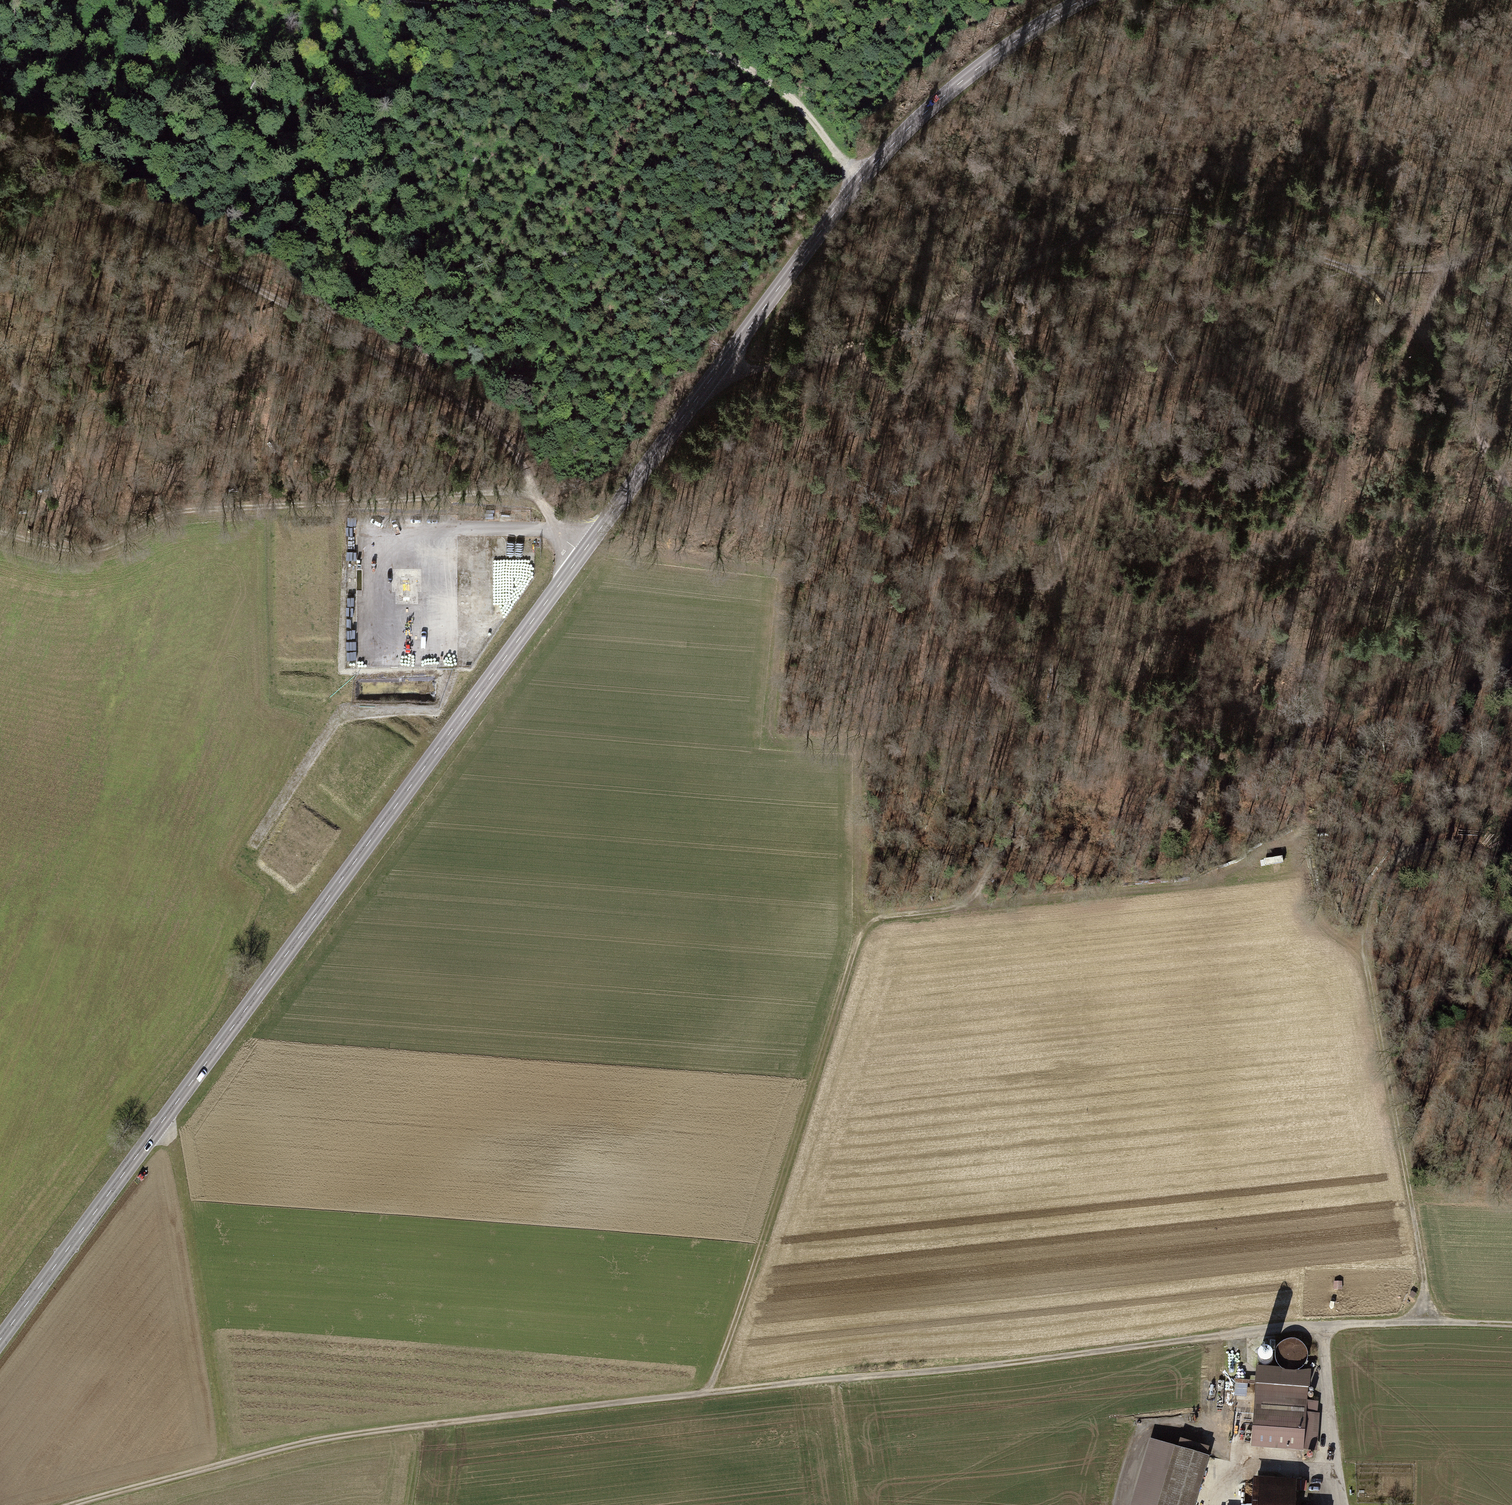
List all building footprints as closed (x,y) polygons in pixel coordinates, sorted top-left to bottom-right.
[(1307,1344),(1289,1344),(1289,1354),(1279,1354),(1279,1363),(1307,1364),(1307,1344)] [(1256,1368),(1250,1448),(1316,1453),(1320,1404),(1306,1403),(1308,1372),(1256,1368)] [(1227,1383),(1219,1382),(1217,1403),(1224,1404),(1227,1383)] [(1129,1504),(1194,1504),(1207,1460),(1148,1442),(1129,1504)] [(1295,1479),(1249,1477),(1248,1504),(1293,1504),(1295,1479)]
